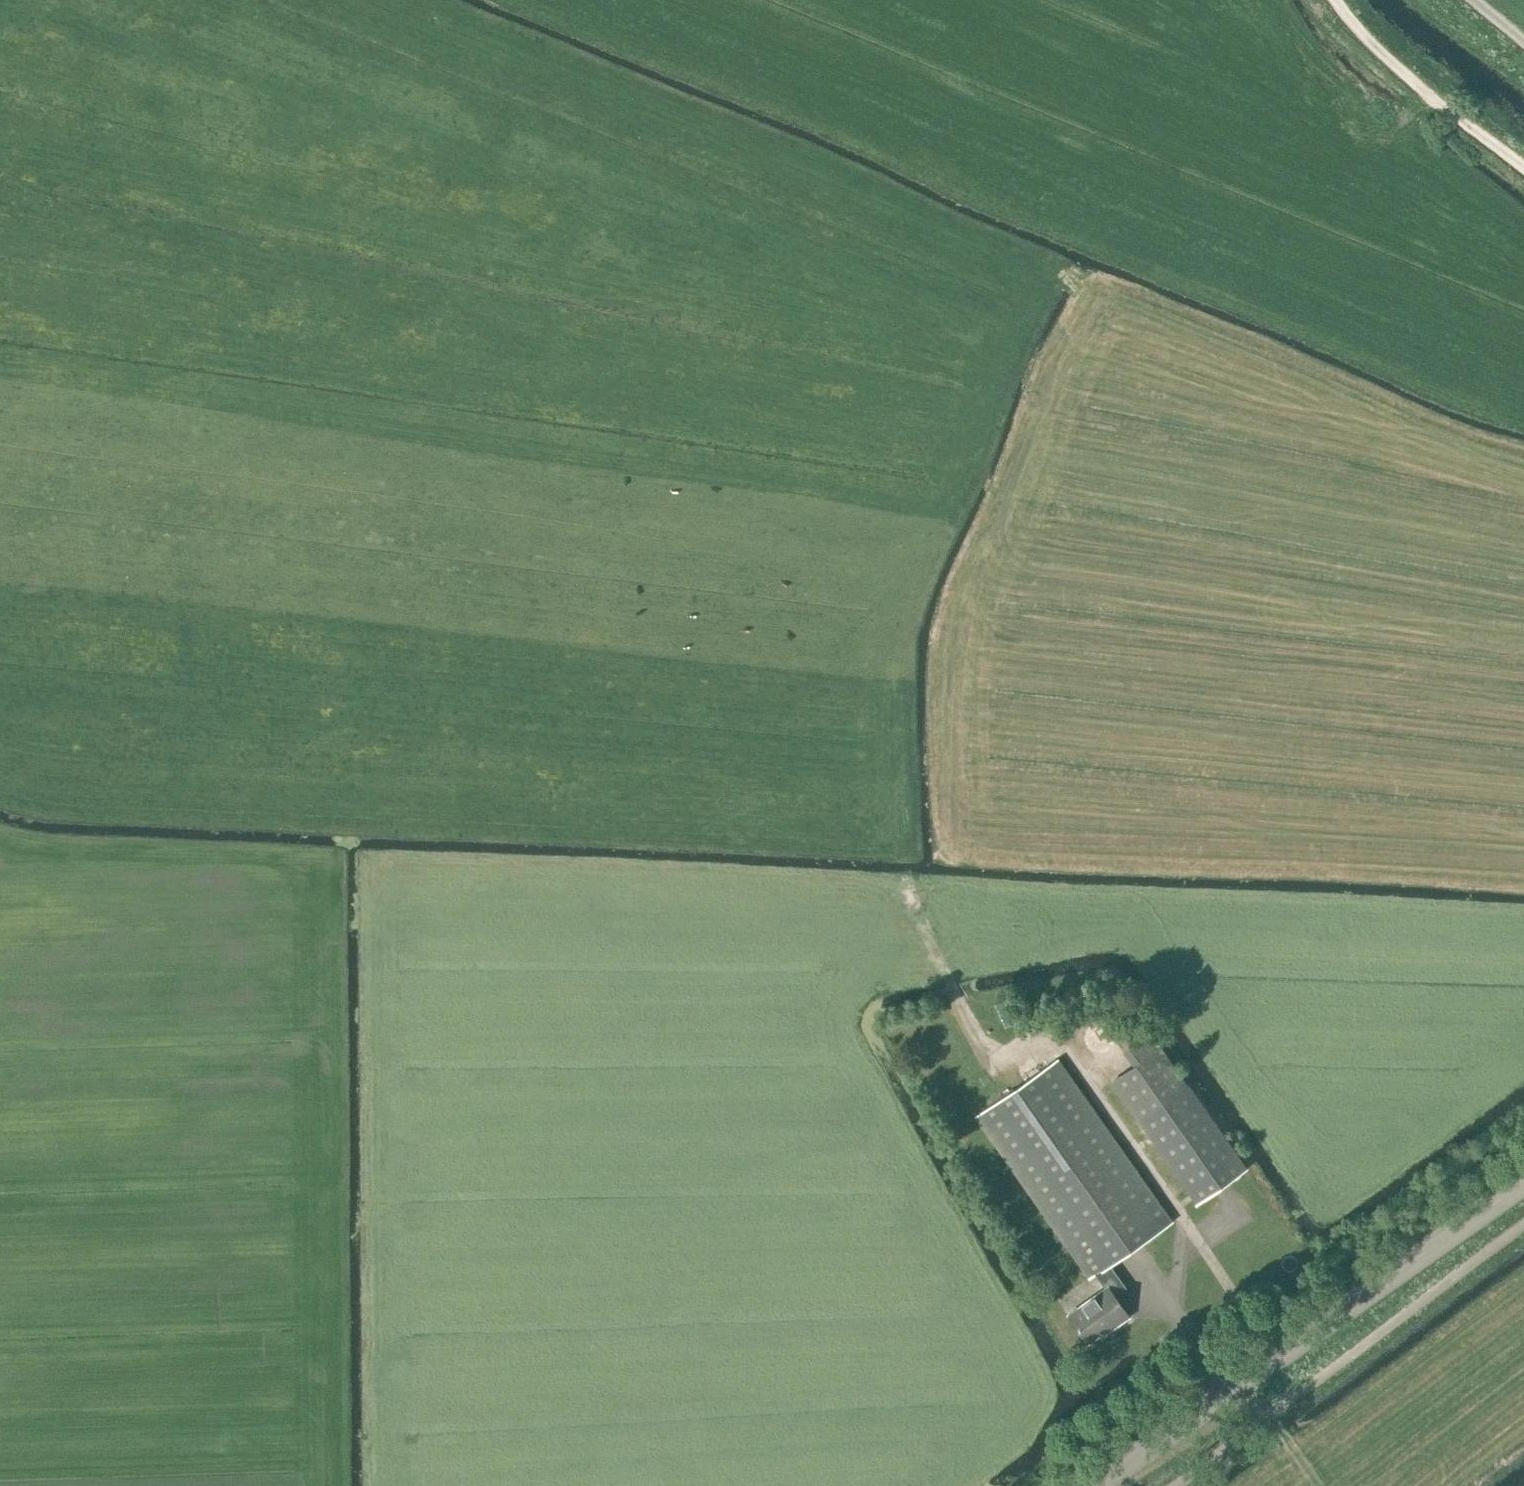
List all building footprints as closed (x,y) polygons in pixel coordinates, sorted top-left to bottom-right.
[(1196,1204),(1245,1168),(1195,1098),(1149,1032),(1122,1052),(1132,1066),(1110,1081),(1147,1133),(1196,1204)] [(1126,1288),(1109,1264),(1170,1221),(1056,1060),(975,1117),(1089,1278),(1095,1274),(1105,1289),(1068,1315),(1087,1343),(1104,1331),(1105,1333),(1129,1317),(1114,1296),(1126,1288)]
